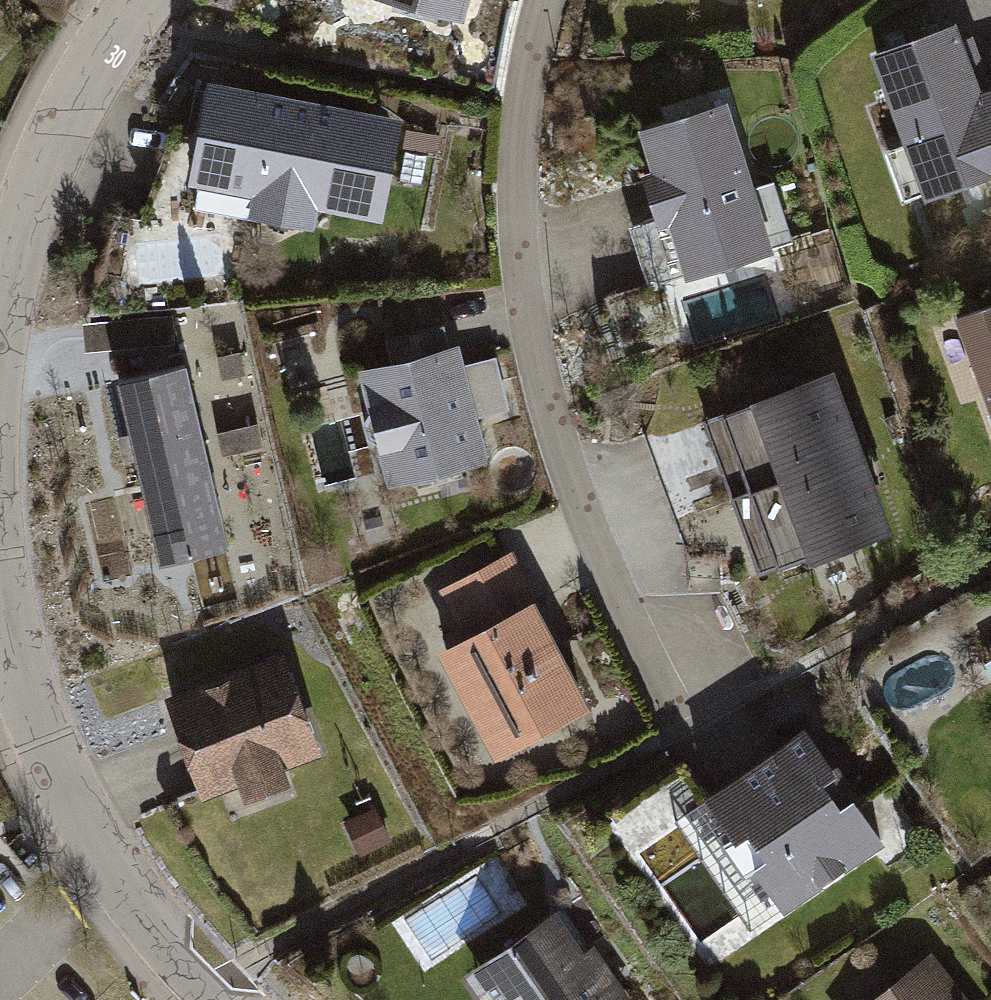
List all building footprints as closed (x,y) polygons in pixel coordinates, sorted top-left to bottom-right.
[(362,7),(457,34),(467,0),(364,0),(362,7)] [(872,51),(905,141),(887,147),(907,202),(990,171),(990,77),(974,31),(964,35),(958,20),(872,51)] [(395,126),(198,94),(181,198),(246,209),(243,231),(306,242),(310,219),(378,231),(395,126)] [(660,135),(630,145),(677,292),(791,256),(772,195),(750,203),(744,184),(754,181),(729,100),(657,123),(660,135)] [(949,318),(990,423),(990,302),(949,318)] [(358,370),(383,492),(488,463),(479,417),(509,411),(496,356),(465,365),(460,344),(358,370)] [(237,363),(215,366),(218,388),(240,385),(237,363)] [(862,446),(834,369),(702,418),(732,496),(862,446)] [(181,379),(106,397),(151,579),(226,561),(181,379)] [(732,496),(702,418),(644,432),(693,559),(723,553),(738,582),(765,577),(752,545),(732,496)] [(250,436),(214,445),(219,466),(255,457),(250,436)] [(765,577),(888,531),(862,446),(732,496),(752,545),(765,577)] [(428,638),(494,755),(593,699),(507,549),(449,582),(468,615),(428,638)] [(279,660),(154,706),(194,812),(228,799),(234,817),(284,798),(277,781),(319,766),(279,660)] [(836,775),(804,728),(703,797),(706,801),(673,824),(676,829),(687,844),(697,859),(699,862),(739,916),(753,934),(884,845),(854,799),(841,807),(824,784),(836,775)] [(372,816),(337,832),(352,865),(387,849),(372,816)] [(455,988),(464,999),(624,999),(590,952),(577,961),(550,923),(455,988)] [(878,999),(956,999),(928,963),(878,999)]
